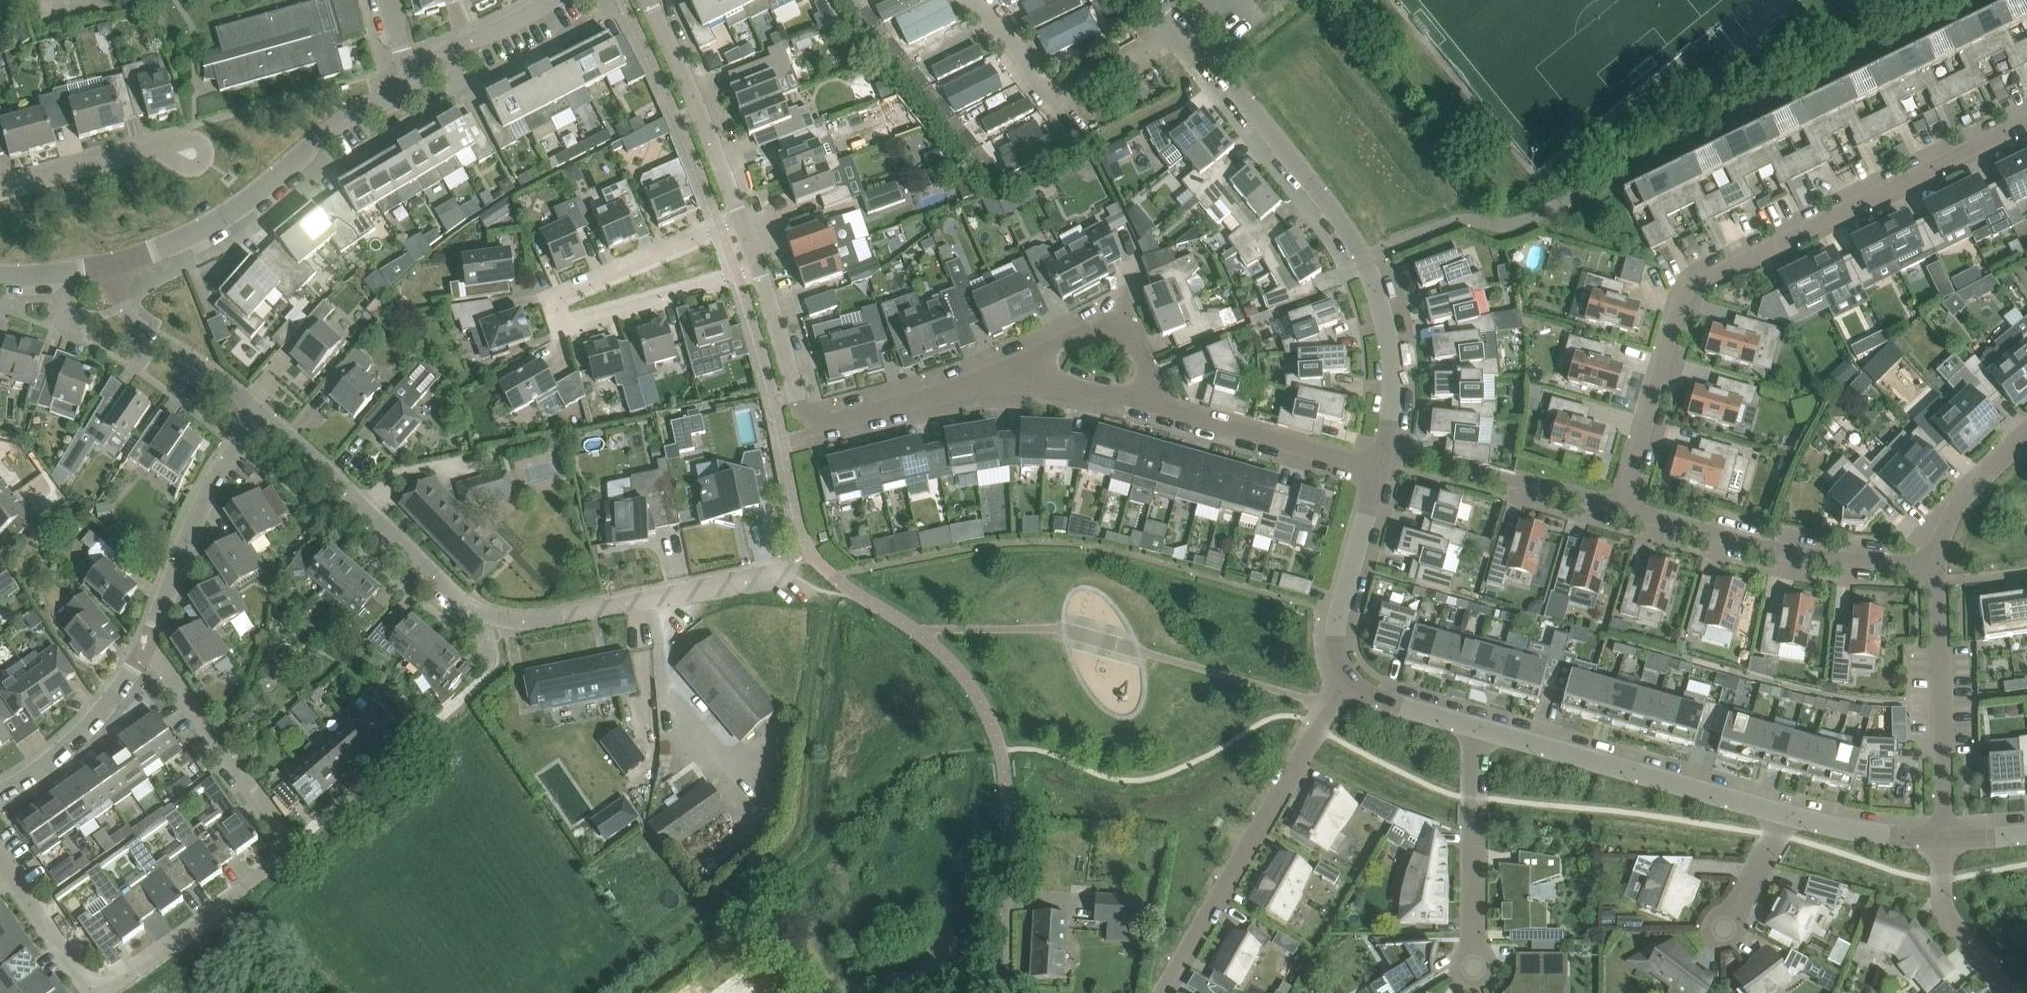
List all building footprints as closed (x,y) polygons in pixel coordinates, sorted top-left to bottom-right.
[(216,29),(221,49),(205,53),(205,47),(204,47),(204,81),(205,81),(205,69),(213,67),(220,92),(317,65),(321,80),(344,74),(334,38),(342,36),(343,41),(364,35),(354,0),(321,0),(216,29)] [(415,16),(426,12),(427,15),(439,12),(438,9),(445,7),(443,0),(410,0),(415,16)] [(724,18),(715,0),(689,0),(702,27),(691,32),(699,49),(717,41),(709,25),(724,18)] [(749,19),(740,0),(715,0),(724,18),(729,29),(749,19)] [(772,14),(765,0),(740,0),(749,19),(769,9),(772,14)] [(772,14),(799,0),(765,0),(772,14)] [(882,24),(931,0),(896,0),(875,10),(882,24)] [(1003,9),(1023,0),(999,0),(1003,9)] [(1075,0),(1033,0),(1013,10),(1027,38),(1081,11),(1075,0)] [(1115,15),(1103,0),(1098,0),(1092,5),(1106,22),(1115,15)] [(2011,3),(2021,22),(2026,19),(2026,0),(2016,0),(2011,3)] [(2021,22),(2011,3),(1991,12),(2018,66),(2022,64),(2024,66),(2026,65),(2026,40),(2016,46),(2007,29),(2021,22)] [(829,27),(837,22),(828,7),(820,12),(829,27)] [(868,8),(859,15),(873,32),(882,25),(868,8)] [(1082,33),(1099,25),(1092,10),(1035,38),(1049,66),(1088,47),(1082,33)] [(2014,68),(2018,66),(1991,12),(1972,22),(1990,58),(2004,51),(2009,61),(2007,62),(2012,72),(2015,71),(2014,68)] [(957,30),(951,16),(901,39),(907,53),(957,30)] [(111,32),(108,22),(97,25),(100,36),(111,32)] [(1976,65),(1990,58),(1972,22),(1953,31),(1979,85),(1984,83),(1985,86),(1988,84),(1983,74),(1981,75),(1976,65)] [(1975,87),(1979,85),(1953,31),(1933,41),(1943,60),(1956,54),(1965,71),(1951,77),(1961,97),(1976,90),(1975,87)] [(770,37),(775,47),(786,42),(781,32),(770,37)] [(628,85),(645,77),(626,39),(625,40),(615,45),(609,34),(589,44),(605,78),(620,70),(628,85)] [(892,38),(883,46),(897,63),(906,55),(892,38)] [(1930,67),(1943,60),(1933,41),(1914,50),(1941,104),(1945,102),(1946,105),(1961,97),(1951,77),(1938,84),(1930,67)] [(984,60),(975,43),(926,67),(934,84),(984,60)] [(585,88),(605,78),(589,44),(568,55),(585,88)] [(740,112),(781,95),(776,80),(785,77),(790,70),(791,63),(784,44),(775,47),(767,50),(770,57),(750,65),(755,78),(730,88),(740,112)] [(750,44),(739,49),(744,59),(755,54),(750,44)] [(1936,106),(1941,104),(1914,50),(1895,60),(1912,96),(1926,89),(1931,100),(1930,100),(1935,110),(1937,109),(1936,106)] [(565,98),(585,88),(568,55),(548,65),(565,98)] [(1899,103),(1912,96),(1895,60),(1875,69),(1902,123),(1906,121),(1907,124),(1910,122),(1905,112),(1904,113),(1899,103)] [(177,112),(166,72),(149,77),(145,62),(121,68),(123,75),(130,99),(142,96),(149,120),(159,117),(159,120),(168,118),(167,114),(177,112)] [(571,112),(565,98),(548,65),(527,75),(551,122),(571,112)] [(917,68),(908,76),(922,93),(931,86),(917,68)] [(1897,126),(1902,123),(1875,69),(1856,79),(1865,99),(1879,92),(1887,109),(1874,116),(1884,135),(1899,128),(1897,126)] [(945,92),(956,114),(1000,92),(989,70),(945,92)] [(118,103),(130,99),(123,75),(109,79),(112,90),(92,96),(102,133),(124,126),(118,103)] [(531,132),(551,122),(527,75),(507,86),(531,132)] [(1852,105),(1865,99),(1856,79),(1836,88),(1863,142),(1867,140),(1869,143),(1884,135),(1874,116),(1861,122),(1852,105)] [(881,100),(893,95),(884,82),(875,85),(881,100)] [(530,132),(531,132),(507,86),(486,96),(496,115),(485,120),(500,151),(517,142),(509,127),(524,119),(530,132)] [(102,133),(92,96),(71,102),(67,87),(53,91),(54,94),(40,98),(43,109),(23,115),(32,152),(55,146),(49,122),(73,115),(79,139),(102,133)] [(1859,145),(1863,142),(1836,88),(1817,98),(1835,134),(1849,128),(1854,138),(1852,138),(1857,148),(1860,147),(1859,145)] [(797,133),(816,126),(808,106),(798,109),(794,107),(787,110),(781,95),(740,112),(749,136),(774,127),(780,140),(797,133)] [(1821,141),(1835,134),(1817,98),(1798,107),(1824,162),(1829,159),(1830,162),(1833,161),(1828,151),(1826,151),(1821,141)] [(942,99),(933,106),(947,123),(956,116),(942,99)] [(1028,104),(978,128),(985,142),(1035,118),(1028,104)] [(1820,164),(1824,162),(1798,107),(1778,117),(1788,137),(1801,130),(1810,147),(1796,154),(1806,174),(1821,166),(1820,164)] [(1184,158),(1218,130),(1206,115),(1201,119),(1198,115),(1195,117),(1187,108),(1145,129),(1160,159),(1162,158),(1160,155),(1173,145),(1184,158)] [(479,164),(495,154),(486,138),(475,144),(457,113),(437,125),(456,157),(470,149),(479,164)] [(23,115),(2,121),(0,114),(0,135),(3,135),(10,158),(32,152),(23,115)] [(1775,143),(1788,137),(1778,117),(1759,127),(1786,181),(1790,179),(1791,181),(1806,174),(1796,154),(1783,160),(1775,143)] [(787,180),(839,161),(837,154),(823,156),(818,143),(830,136),(825,123),(816,126),(797,133),(802,147),(778,156),(787,180)] [(1036,123),(1007,137),(1018,162),(1048,148),(1036,123)] [(456,157),(437,125),(417,137),(436,169),(442,179),(462,167),(456,157)] [(1781,183),(1786,181),(1759,127),(1740,136),(1757,172),(1771,166),(1776,176),(1775,177),(1780,187),(1782,185),(1781,183)] [(966,129),(957,136),(971,154),(980,146),(966,129)] [(634,134),(621,141),(628,153),(650,145),(642,130),(634,134)] [(1182,207),(1233,165),(1226,156),(1229,153),(1225,149),(1230,145),(1218,130),(1184,158),(1195,171),(1181,182),(1193,197),(1181,207),(1182,207)] [(611,139),(607,131),(593,138),(597,146),(611,139)] [(1744,179),(1757,172),(1740,136),(1720,146),(1747,200),(1751,198),(1752,200),(1755,199),(1750,189),(1749,189),(1744,179)] [(423,190),(442,179),(436,169),(417,137),(397,148),(417,181),(423,190)] [(1115,163),(1130,155),(1123,141),(1108,148),(1115,163)] [(581,144),(566,151),(571,160),(585,152),(581,144)] [(1742,202),(1747,200),(1720,146),(1701,155),(1710,175),(1724,168),(1732,185),(1719,192),(1729,212),(1744,204),(1742,202)] [(936,147),(922,154),(928,168),(943,162),(936,147)] [(403,202),(423,190),(417,181),(397,148),(378,160),(403,202)] [(546,161),(551,170),(565,163),(560,154),(546,161)] [(1697,181),(1710,175),(1701,155),(1681,165),(1708,219),(1712,217),(1714,219),(1729,212),(1719,192),(1706,198),(1697,181)] [(2026,196),(2026,165),(2023,157),(1998,170),(2005,185),(1994,190),(2006,215),(2018,209),(2015,203),(2026,196)] [(697,203),(698,203),(680,159),(679,160),(652,172),(655,178),(650,190),(644,193),(651,208),(659,226),(658,227),(658,228),(687,215),(687,214),(684,215),(682,211),(686,209),(682,200),(693,196),(697,203)] [(991,159),(982,167),(996,184),(1005,176),(991,159)] [(384,213),(403,202),(378,160),(358,172),(378,204),(384,213)] [(825,209),(843,202),(852,199),(848,186),(834,188),(830,175),(841,167),(839,161),(787,180),(796,204),(820,196),(825,209)] [(1230,215),(1265,187),(1252,172),(1247,176),(1244,172),(1241,175),(1233,165),(1182,207),(1187,213),(1199,203),(1206,213),(1220,202),(1230,215)] [(1704,221),(1708,219),(1681,165),(1662,174),(1680,211),(1694,204),(1699,214),(1697,215),(1702,225),(1705,223),(1704,221)] [(521,186),(536,179),(532,170),(517,178),(521,186)] [(365,211),(378,204),(358,172),(338,184),(345,195),(332,204),(358,241),(377,229),(365,211)] [(1666,217),(1680,211),(1662,174),(1643,184),(1669,238),(1674,236),(1675,238),(1678,237),(1673,227),(1671,228),(1666,217)] [(504,195),(514,189),(508,178),(498,185),(504,195)] [(965,178),(955,182),(962,201),(978,195),(965,178)] [(2006,215),(1994,190),(1983,196),(1976,180),(1951,193),(1967,226),(1991,214),(1994,220),(2006,215)] [(640,212),(632,194),(626,181),(601,192),(608,208),(594,215),(609,249),(637,237),(628,217),(640,212)] [(899,182),(861,196),(868,214),(905,201),(899,182)] [(1665,240),(1669,238),(1643,184),(1623,194),(1632,213),(1647,206),(1655,223),(1641,230),(1650,250),(1666,242),(1665,240)] [(1237,253),(1280,224),(1272,213),(1275,210),(1271,206),(1277,202),(1265,187),(1230,215),(1241,228),(1227,239),(1233,247),(1221,256),(1225,261),(1237,253)] [(1972,237),(1967,226),(1951,193),(1925,205),(1933,221),(1922,226),(1934,250),(1936,255),(1972,237)] [(1010,197),(998,202),(1003,213),(1004,215),(1016,209),(1010,197)] [(1003,213),(998,202),(983,198),(981,199),(993,225),(1006,219),(1004,215),(1003,213)] [(586,228),(578,209),(574,200),(554,209),(560,224),(541,232),(558,272),(572,266),(571,263),(584,257),(574,233),(586,228)] [(484,229),(510,211),(504,202),(478,220),(484,229)] [(341,253),(358,241),(332,204),(319,213),(312,204),(293,220),(317,250),(331,239),(341,253)] [(454,225),(464,219),(456,206),(447,213),(454,225)] [(842,216),(825,222),(821,210),(789,221),(793,233),(786,236),(795,262),(833,249),(837,248),(856,241),(850,224),(845,226),(842,216)] [(1934,250),(1922,226),(1911,231),(1903,216),(1878,228),(1895,262),(1919,250),(1922,256),(1934,250)] [(304,261),(317,250),(293,220),(274,236),(281,244),(270,255),(302,287),(316,273),(304,261)] [(1117,252),(1108,235),(1102,224),(1085,233),(1088,239),(1066,250),(1087,290),(1100,283),(1099,280),(1108,275),(1103,265),(1105,259),(1116,253),(1117,252)] [(1271,274),(1309,252),(1299,235),(1293,239),(1291,234),(1287,236),(1280,224),(1237,253),(1247,268),(1262,259),(1271,274)] [(430,244),(441,235),(435,227),(424,236),(430,244)] [(1870,274),(1895,262),(1878,228),(1853,241),(1860,256),(1849,262),(1861,286),(1873,280),(1870,274)] [(422,236),(403,247),(415,266),(433,256),(422,236)] [(932,240),(920,244),(923,252),(934,248),(932,240)] [(877,259),(859,265),(851,243),(856,241),(837,248),(833,249),(795,262),(805,288),(848,273),(851,285),(870,278),(881,270),(877,259)] [(1087,290),(1066,250),(1054,257),(1050,249),(1042,247),(1037,250),(1036,248),(1025,253),(1039,283),(1050,277),(1063,300),(1072,295),(1074,297),(1087,290)] [(1193,255),(1175,262),(1170,249),(1143,257),(1140,261),(1147,274),(1153,289),(1149,291),(1151,296),(1145,298),(1153,316),(1194,299),(1187,283),(1199,269),(1193,255)] [(466,283),(450,285),(453,302),(492,297),(491,285),(514,281),(509,251),(463,258),(466,283)] [(1452,297),(1472,293),(1488,289),(1482,272),(1469,277),(1459,251),(1414,268),(1418,278),(1415,279),(1419,290),(1446,281),(1452,297)] [(1861,286),(1849,262),(1839,267),(1831,251),(1806,264),(1822,297),(1827,308),(1864,290),(1861,286)] [(1279,289),(1263,297),(1268,311),(1317,294),(1312,279),(1315,277),(1313,272),(1318,269),(1309,252),(1271,274),(1279,289)] [(287,301),(302,287),(270,255),(260,264),(252,257),(235,275),(265,301),(276,288),(287,301)] [(1621,280),(1639,285),(1645,263),(1627,258),(1621,280)] [(945,265),(954,288),(955,291),(970,285),(959,259),(945,265)] [(1041,295),(1030,273),(1023,259),(1012,264),(1019,278),(996,287),(996,288),(1013,325),(1023,321),(1025,324),(1035,320),(1034,316),(1037,315),(1036,314),(1030,300),(1041,295)] [(1956,294),(1939,262),(1927,268),(1943,300),(1956,294)] [(1798,309),(1822,297),(1806,264),(1780,276),(1788,292),(1778,297),(1776,292),(1775,293),(1784,311),(1789,321),(1801,316),(1798,309)] [(996,288),(996,287),(990,273),(982,277),(988,291),(973,298),(989,335),(988,335),(989,336),(992,335),(993,338),(1004,333),(1002,330),(1013,325),(996,288)] [(254,313),(265,301),(235,275),(219,294),(227,301),(219,311),(250,340),(265,323),(254,313)] [(1583,291),(1593,294),(1585,320),(1631,333),(1633,327),(1639,329),(1643,313),(1638,311),(1639,306),(1611,298),(1615,284),(1587,276),(1583,291)] [(1970,286),(1956,294),(1962,302),(1976,295),(1970,286)] [(969,325),(955,291),(954,288),(940,293),(943,301),(921,309),(937,354),(950,349),(949,345),(958,342),(954,331),(969,325)] [(804,301),(810,317),(838,308),(833,291),(804,301)] [(937,354),(921,309),(915,293),(881,306),(897,351),(909,347),(913,358),(922,355),(923,359),(937,354)] [(1459,336),(1479,335),(1496,333),(1492,315),(1478,319),(1472,293),(1452,297),(1425,303),(1428,314),(1424,314),(1427,326),(1455,319),(1459,336)] [(1784,311),(1775,293),(1764,298),(1757,317),(1767,319),(1784,311)] [(1225,329),(1219,315),(1200,314),(1194,299),(1153,316),(1160,334),(1167,331),(1169,336),(1172,334),(1178,349),(1225,329)] [(313,381),(326,366),(323,364),(333,353),(336,355),(347,343),(323,322),(334,310),(324,301),(306,320),(315,328),(291,356),(300,365),(297,368),(314,383),(315,382),(313,381)] [(495,320),(489,301),(490,301),(490,302),(491,302),(491,301),(450,306),(450,308),(451,307),(454,306),(463,333),(463,332),(470,330),(475,346),(487,342),(493,359),(510,353),(508,347),(531,340),(521,311),(495,320)] [(1297,354),(1323,351),(1316,331),(1343,322),(1339,310),(1336,312),(1333,301),(1287,317),(1295,339),(1281,343),(1285,355),(1297,354)] [(884,370),(879,352),(875,353),(871,338),(884,334),(876,305),(861,309),(865,323),(843,329),(845,335),(855,374),(866,371),(867,375),(884,370)] [(1258,314),(1254,305),(1243,310),(1247,319),(1258,314)] [(696,339),(685,342),(692,368),(695,378),(722,370),(719,360),(715,345),(731,341),(727,327),(721,306),(689,315),(696,339)] [(214,341),(228,337),(221,316),(207,320),(214,341)] [(2023,319),(1994,342),(1997,347),(2026,384),(2026,324),(2023,319)] [(1764,367),(1770,344),(1776,346),(1781,330),(1745,320),(1741,335),(1713,327),(1711,332),(1706,330),(1701,347),(1707,348),(1705,354),(1751,367),(1752,364),(1764,367)] [(287,322),(272,340),(281,349),(297,331),(287,322)] [(677,358),(672,343),(667,323),(664,324),(664,322),(653,325),(653,327),(637,332),(645,361),(633,364),(638,379),(657,374),(654,364),(677,358)] [(843,377),(855,374),(845,335),(820,342),(827,367),(823,368),(828,385),(844,381),(843,377)] [(1462,376),(1482,377),(1499,377),(1497,359),(1483,361),(1479,335),(1459,336),(1432,339),(1433,350),(1430,350),(1431,362),(1460,359),(1462,376)] [(638,379),(633,364),(627,342),(616,345),(613,336),(605,339),(593,336),(592,342),(585,344),(596,383),(614,377),(617,386),(622,387),(630,414),(646,409),(638,379)] [(1856,358),(1878,347),(1872,336),(1851,346),(1856,358)] [(1566,353),(1575,356),(1568,381),(1614,394),(1616,389),(1621,391),(1626,374),(1620,373),(1622,367),(1594,359),(1598,345),(1570,337),(1566,353)] [(47,377),(54,359),(41,355),(44,345),(33,342),(32,345),(7,339),(0,365),(0,373),(13,377),(12,380),(30,385),(26,403),(37,406),(47,377)] [(1210,407),(1245,417),(1250,400),(1236,396),(1239,386),(1239,383),(1238,379),(1238,375),(1236,368),(1227,346),(1182,363),(1186,373),(1183,375),(1188,386),(1216,375),(1217,377),(1217,380),(1210,407)] [(2026,401),(2026,384),(1997,347),(1992,351),(1986,351),(1981,356),(1980,360),(1977,363),(1982,369),(1973,377),(1991,397),(2001,389),(2015,407),(2021,402),(2022,404),(2026,401)] [(353,419),(367,404),(380,389),(365,375),(370,369),(371,365),(369,360),(356,349),(327,381),(338,391),(331,399),(353,419)] [(1299,391),(1323,395),(1321,374),(1350,372),(1349,360),(1346,361),(1345,350),(1323,351),(1297,354),(1299,375),(1285,376),(1285,388),(1299,391)] [(86,390),(91,392),(98,373),(78,366),(80,359),(57,351),(37,406),(39,406),(50,410),(51,411),(52,407),(77,416),(86,390)] [(408,412),(421,399),(438,379),(420,362),(383,403),(394,413),(376,434),(385,442),(383,445),(396,456),(407,444),(405,441),(421,423),(408,412)] [(565,408),(568,407),(585,397),(579,372),(554,386),(540,362),(498,385),(508,401),(504,403),(511,414),(535,400),(537,404),(556,392),(565,408)] [(1973,377),(1971,378),(1962,368),(1944,385),(1959,400),(1951,408),(1981,441),(1994,429),(1992,427),(1997,422),(1982,406),(1991,397),(1973,377)] [(1482,377),(1462,376),(1434,376),(1434,387),(1431,387),(1431,399),(1460,399),(1460,416),(1480,419),(1496,421),(1496,403),(1482,403),(1482,377)] [(1525,382),(1524,407),(1536,410),(1543,387),(1525,382)] [(1741,403),(1751,405),(1755,390),(1728,382),(1724,396),(1695,388),(1694,394),(1688,392),(1684,408),(1689,410),(1688,415),(1734,428),(1741,403)] [(92,418),(83,434),(95,442),(103,448),(113,433),(125,441),(139,422),(150,405),(146,402),(148,400),(145,397),(140,393),(134,391),(133,393),(129,390),(115,409),(103,400),(92,418)] [(1346,401),(1323,395),(1299,391),(1294,412),(1281,409),(1277,426),(1312,436),(1316,417),(1344,424),(1347,412),(1344,411),(1346,401)] [(1548,415),(1558,418),(1550,443),(1597,456),(1598,451),(1604,453),(1609,436),(1603,435),(1604,429),(1576,421),(1580,407),(1552,399),(1548,415)] [(1843,416),(1847,412),(1836,401),(1831,408),(1828,413),(1832,417),(1843,416)] [(1969,452),(1981,441),(1951,408),(1934,424),(1928,418),(1919,428),(1938,447),(1946,439),(1962,455),(1967,450),(1969,452)] [(1480,419),(1460,416),(1432,413),(1431,423),(1428,423),(1426,435),(1455,438),(1453,456),(1489,467),(1491,447),(1477,446),(1480,419)] [(701,416),(670,422),(677,453),(694,450),(691,436),(705,433),(701,416)] [(137,445),(128,458),(148,472),(156,461),(183,479),(191,464),(193,461),(194,460),(191,458),(201,443),(187,433),(189,430),(173,419),(161,438),(148,429),(137,445)] [(1044,468),(1046,425),(1021,424),(1021,425),(1023,426),(1022,437),(1008,438),(1010,465),(1021,464),(1021,467),(1044,468)] [(1010,465),(1008,438),(994,439),(992,427),(994,427),(994,425),(969,429),(976,472),(1000,468),(999,466),(1010,465)] [(1078,468),(1082,441),(1068,439),(1069,427),(1070,427),(1071,426),(1046,425),(1044,468),(1068,469),(1068,466),(1078,468)] [(1929,456),(1938,447),(1919,428),(1909,437),(1903,432),(1886,449),(1931,491),(1942,478),(1940,477),(1945,471),(1929,456)] [(953,476),(976,472),(969,429),(945,433),(945,435),(947,435),(949,447),(935,450),(940,476),(953,473),(953,476)] [(1110,478),(1122,436),(1099,430),(1098,431),(1100,432),(1096,443),(1082,441),(1078,468),(1088,469),(1088,472),(1110,478)] [(77,433),(52,476),(61,489),(70,474),(74,476),(95,442),(83,434),(77,433)] [(546,438),(549,452),(563,449),(560,435),(546,438)] [(1828,443),(1820,435),(1811,444),(1820,452),(1828,443)] [(1132,486),(1144,443),(1122,436),(1110,478),(1111,478),(1113,471),(1133,477),(1131,486),(1132,486)] [(940,476),(935,450),(921,453),(919,442),(920,441),(920,440),(896,446),(906,488),(929,482),(928,479),(940,476)] [(1154,492),(1166,449),(1144,443),(1132,486),(1153,492),(1154,492)] [(1670,477),(1726,493),(1738,452),(1710,444),(1706,458),(1678,450),(1677,456),(1671,454),(1666,470),(1672,472),(1670,477)] [(905,488),(906,488),(896,446),(874,451),(882,486),(904,481),(905,488)] [(1179,490),(1189,455),(1166,449),(1154,492),(1174,498),(1177,489),(1179,490)] [(1919,503),(1931,491),(1886,449),(1870,467),(1859,457),(1851,465),(1868,481),(1870,483),(1892,504),(1893,503),(1888,499),(1896,491),(1912,507),(1917,501),(1919,503)] [(861,491),(882,486),(874,451),(851,456),(861,499),(863,498),(861,491)] [(704,506),(698,508),(701,524),(714,521),(715,522),(734,528),(731,512),(758,506),(755,490),(767,488),(760,453),(745,456),(740,472),(719,467),(721,477),(699,482),(704,506)] [(1198,505),(1211,461),(1189,455),(1179,490),(1199,496),(1197,505),(1198,505)] [(839,504),(861,499),(851,456),(828,462),(828,464),(829,463),(832,475),(819,478),(826,504),(838,501),(839,504)] [(1868,481),(1851,465),(1843,457),(1827,474),(1840,487),(1831,497),(1844,509),(1842,512),(1841,525),(1863,526),(1867,522),(1866,521),(1879,507),(1862,492),(1870,483),(1868,481)] [(604,520),(602,521),(607,545),(615,543),(616,547),(629,544),(635,544),(634,538),(653,534),(654,535),(655,534),(654,530),(680,525),(666,459),(656,461),(659,473),(637,478),(628,485),(614,488),(618,504),(602,507),(604,520)] [(1221,509),(1233,467),(1211,461),(1198,505),(1219,511),(1220,512),(1221,509)] [(1243,515),(1255,474),(1233,467),(1221,509),(1243,515)] [(506,472),(458,486),(463,503),(511,490),(506,472)] [(1272,541),(1285,496),(1272,493),(1276,481),(1277,482),(1278,480),(1255,474),(1243,515),(1258,520),(1254,536),(1272,541)] [(423,481),(400,504),(477,584),(500,561),(473,533),(480,527),(432,478),(423,481)] [(14,500),(0,480),(0,510),(14,500)] [(1285,496),(1272,541),(1291,546),(1293,542),(1292,541),(1296,530),(1312,534),(1314,528),(1315,528),(1317,520),(1318,521),(1325,495),(1323,495),(1324,493),(1300,486),(1300,488),(1301,489),(1298,500),(1285,496)] [(249,546),(265,535),(281,524),(258,490),(225,512),(240,533),(249,546)] [(1461,503),(1443,498),(1415,490),(1412,500),(1409,499),(1405,511),(1433,519),(1428,539),(1449,546),(1463,550),(1467,533),(1454,530),(1461,503)] [(32,527),(39,522),(26,503),(20,507),(14,500),(0,510),(0,533),(8,528),(15,538),(32,527)] [(1497,547),(1487,583),(1503,588),(1508,570),(1534,577),(1537,564),(1549,568),(1555,545),(1544,541),(1547,531),(1541,529),(1543,524),(1527,519),(1525,525),(1520,523),(1515,541),(1512,551),(1497,547)] [(979,520),(968,522),(971,541),(983,539),(979,520)] [(125,561),(100,540),(90,531),(81,542),(91,550),(89,552),(89,558),(96,564),(96,570),(85,582),(104,598),(104,602),(120,616),(131,604),(127,601),(137,588),(117,571),(125,561)] [(1117,543),(1119,535),(1107,532),(1105,540),(1117,543)] [(1449,546),(1428,539),(1403,532),(1400,542),(1397,541),(1394,553),(1422,561),(1416,582),(1451,592),(1456,575),(1442,571),(1449,546)] [(264,567),(249,546),(240,533),(207,555),(222,576),(231,589),(232,589),(264,567)] [(867,534),(858,537),(861,549),(870,547),(867,534)] [(1161,555),(1163,547),(1165,540),(1143,534),(1139,549),(1161,555)] [(921,547),(933,545),(931,535),(919,538),(921,547)] [(1117,543),(1128,546),(1130,539),(1119,535),(1117,543)] [(1554,594),(1569,599),(1572,589),(1598,596),(1611,550),(1605,549),(1607,543),(1591,538),(1589,544),(1584,542),(1576,569),(1562,565),(1554,594)] [(324,588),(347,562),(330,547),(323,555),(310,543),(294,562),(285,573),(296,583),(304,582),(310,576),(324,588)] [(897,546),(899,554),(911,551),(909,543),(897,546)] [(887,557),(899,554),(897,546),(885,549),(887,557)] [(1161,555),(1172,558),(1174,550),(1163,547),(1161,555)] [(1204,567),(1221,572),(1225,556),(1209,551),(1207,560),(1206,560),(1204,567)] [(1204,567),(1206,560),(1195,557),(1193,564),(1204,567)] [(1629,586),(1621,613),(1637,618),(1639,608),(1665,615),(1678,569),(1673,568),(1674,562),(1658,557),(1656,563),(1651,562),(1646,579),(1643,590),(1629,586)] [(340,602),(363,576),(347,562),(324,588),(340,602)] [(11,579),(0,564),(0,603),(19,590),(11,579)] [(1250,580),(1261,583),(1263,576),(1252,573),(1250,580)] [(1309,597),(1309,596),(1304,594),(1308,582),(1283,575),(1282,574),(1278,588),(1309,597)] [(246,611),(232,589),(231,589),(222,576),(190,598),(204,620),(205,619),(213,632),(214,632),(246,611)] [(370,628),(374,624),(386,610),(373,598),(379,590),(363,576),(340,602),(370,628)] [(1688,632),(1703,637),(1706,627),(1732,634),(1745,588),(1739,587),(1741,581),(1725,576),(1723,582),(1718,580),(1710,609),(1695,605),(1688,632)] [(1426,591),(1414,587),(1412,595),(1424,599),(1426,591)] [(110,623),(97,608),(84,592),(65,609),(76,622),(65,631),(74,641),(69,645),(79,657),(83,653),(92,662),(112,645),(101,631),(110,623)] [(1777,656),(1779,646),(1805,650),(1813,603),(1808,602),(1809,596),(1792,593),(1791,599),(1786,598),(1781,627),(1766,625),(1761,653),(1777,656)] [(1448,597),(1436,594),(1434,601),(1446,605),(1448,597)] [(2026,635),(2026,594),(2003,597),(2009,637),(2026,635)] [(1984,641),(2009,637),(2003,597),(1979,601),(1982,621),(1976,622),(1976,640),(1976,642),(1977,642),(1978,642),(1978,641),(1984,640),(1984,641)] [(1470,603),(1458,600),(1456,608),(1467,611),(1470,603)] [(1837,637),(1832,681),(1848,683),(1851,657),(1877,659),(1882,612),(1877,611),(1877,605),(1861,603),(1860,609),(1854,609),(1851,638),(1837,637)] [(1414,629),(1416,629),(1419,616),(1382,606),(1378,619),(1384,621),(1383,627),(1379,626),(1373,649),(1397,656),(1398,652),(1407,655),(1414,629)] [(1492,609),(1480,606),(1478,614),(1489,617),(1492,609)] [(1511,623),(1514,616),(1502,612),(1500,620),(1511,623)] [(35,613),(28,618),(35,627),(42,622),(35,613)] [(405,658),(428,632),(411,618),(404,625),(391,614),(375,632),(405,658)] [(1514,616),(1511,623),(1523,627),(1525,619),(1514,616)] [(228,654),(214,632),(213,632),(205,619),(204,620),(172,641),(195,676),(213,664),(217,670),(226,673),(234,667),(226,655),(228,654)] [(315,629),(305,621),(299,628),(310,636),(315,629)] [(1437,635),(1416,629),(1414,629),(1407,655),(1404,666),(1426,672),(1437,635)] [(421,672),(444,646),(428,632),(405,658),(421,672)] [(1426,672),(1448,678),(1459,641),(1437,635),(1426,672)] [(778,711),(714,636),(677,667),(741,742),(778,711)] [(1448,678),(1471,684),(1481,648),(1459,641),(1448,678)] [(1624,655),(1626,647),(1615,644),(1613,652),(1624,655)] [(55,646),(43,655),(36,645),(18,658),(52,706),(65,697),(66,699),(75,693),(66,681),(75,675),(55,646)] [(441,707),(451,698),(467,680),(454,668),(461,661),(444,646),(421,672),(437,686),(434,690),(443,704),(440,706),(441,707)] [(1626,647),(1624,655),(1636,658),(1638,650),(1626,647)] [(1471,684),(1493,691),(1503,654),(1481,648),(1471,684)] [(635,692),(631,673),(628,654),(525,674),(531,706),(550,702),(551,708),(635,692)] [(1493,691),(1515,697),(1525,660),(1503,654),(1493,691)] [(1658,656),(1656,664),(1668,667),(1670,659),(1658,656)] [(52,706),(18,658),(0,670),(7,680),(0,685),(0,695),(16,717),(25,710),(33,723),(42,717),(40,714),(52,706)] [(1542,686),(1553,689),(1561,662),(1548,658),(1546,666),(1525,660),(1515,697),(1537,703),(1542,686)] [(1767,668),(1763,662),(1751,659),(1747,672),(1765,677),(1767,668)] [(1560,710),(1582,716),(1593,679),(1572,673),(1574,666),(1561,662),(1553,689),(1565,692),(1560,710)] [(1680,662),(1678,670),(1690,673),(1692,665),(1680,662)] [(1582,716),(1605,722),(1615,686),(1593,679),(1582,716)] [(2017,691),(2026,690),(2026,679),(2015,681),(2017,691)] [(2005,693),(2017,691),(2015,681),(2003,683),(2005,693)] [(1824,692),(1836,694),(1837,686),(1825,684),(1824,692)] [(1761,685),(1758,693),(1770,696),(1772,688),(1761,685)] [(1605,722),(1627,728),(1637,692),(1615,686),(1605,722)] [(396,716),(381,698),(371,687),(341,713),(351,724),(373,750),(390,736),(383,728),(396,716)] [(315,704),(325,695),(319,688),(309,697),(315,704)] [(393,703),(399,697),(391,688),(384,693),(393,703)] [(1783,691),(1780,699),(1792,702),(1794,694),(1783,691)] [(1627,728),(1649,735),(1659,698),(1637,692),(1627,728)] [(1649,735),(1671,741),(1685,692),(1681,704),(1659,698),(1649,735)] [(1710,733),(1718,706),(1706,703),(1707,699),(1685,692),(1671,741),(1693,747),(1698,730),(1710,733)] [(1805,697),(1803,704),(1814,708),(1817,700),(1805,697)] [(1825,709),(1837,712),(1839,704),(1827,701),(1825,709)] [(2,742),(3,744),(12,738),(3,726),(12,719),(0,703),(0,743),(2,742)] [(299,718),(309,709),(303,703),(293,711),(299,718)] [(1862,707),(1850,704),(1848,712),(1860,715),(1862,707)] [(1739,760),(1749,723),(1728,718),(1731,710),(1718,706),(1710,733),(1722,737),(1717,754),(1739,760)] [(1873,706),(1871,714),(1882,718),(1885,710),(1873,706)] [(160,759),(178,746),(155,714),(137,727),(160,759)] [(282,732),(292,723),(287,717),(277,725),(282,732)] [(1739,760),(1761,766),(1771,730),(1749,723),(1739,760)] [(357,764),(373,750),(351,724),(334,738),(357,764)] [(143,771),(160,759),(137,727),(119,740),(122,745),(123,745),(144,775),(145,775),(143,771)] [(645,760),(637,749),(620,727),(601,742),(625,775),(645,760)] [(1761,766),(1783,773),(1794,736),(1771,730),(1761,766)] [(1783,773),(1805,779),(1816,742),(1794,736),(1783,773)] [(2026,766),(2026,737),(2018,738),(2019,757),(1981,760),(1981,759),(1979,759),(1980,777),(1981,777),(1981,775),(1989,775),(1991,798),(2009,796),(2009,798),(2023,797),(2023,795),(2024,795),(2022,767),(2026,766)] [(341,779),(357,764),(334,738),(318,752),(341,779)] [(1860,755),(1853,778),(1868,782),(1868,786),(1893,787),(1894,763),(1891,763),(1891,757),(1897,757),(1898,743),(1863,741),(1859,754),(1860,755)] [(1805,779),(1828,785),(1838,748),(1816,742),(1805,779)] [(341,779),(318,752),(310,743),(304,749),(312,758),(302,767),(324,793),(341,779)] [(148,780),(145,775),(144,775),(123,745),(122,745),(105,757),(128,789),(131,793),(148,780)] [(1860,755),(1859,754),(1838,748),(1828,785),(1850,791),(1853,778),(1860,755)] [(111,801),(128,789),(105,757),(88,770),(113,805),(114,805),(111,801)] [(308,807),(324,793),(302,767),(272,793),(288,811),(301,799),(308,807)] [(95,818),(113,805),(88,770),(70,782),(95,818)] [(182,791),(192,783),(187,776),(177,783),(182,791)] [(218,812),(192,831),(196,836),(195,836),(214,862),(219,868),(232,858),(228,852),(232,849),(237,855),(258,840),(213,777),(208,780),(200,786),(210,801),(211,804),(212,807),(214,809),(217,810),(218,812)] [(668,850),(727,809),(708,781),(648,823),(668,850)] [(78,830),(95,818),(70,782),(52,795),(75,826),(78,830)] [(164,803),(182,791),(177,783),(166,790),(165,788),(157,793),(164,803)] [(1337,853),(1346,838),(1335,832),(1342,820),(1344,821),(1353,806),(1319,785),(1309,801),(1312,802),(1295,831),(1325,849),(1326,847),(1337,853)] [(58,838),(75,826),(52,795),(35,807),(60,843),(61,842),(58,838)] [(637,818),(624,798),(593,820),(606,839),(637,818)] [(1385,804),(1377,818),(1391,825),(1400,810),(1385,804)] [(164,819),(177,810),(173,805),(160,814),(164,819)] [(42,856),(60,843),(35,807),(17,820),(42,856)] [(156,863),(156,864),(178,895),(179,894),(197,882),(201,888),(222,873),(219,868),(214,862),(195,836),(196,836),(192,831),(177,809),(177,810),(164,819),(175,834),(176,840),(182,844),(182,845),(167,856),(157,864),(156,863)] [(1444,843),(1432,843),(1433,822),(1414,815),(1409,830),(1406,835),(1421,844),(1415,856),(1410,868),(1406,881),(1403,895),(1401,905),(1400,916),(1400,923),(1444,923),(1444,899),(1445,899),(1445,885),(1444,885),(1444,843)] [(109,837),(116,846),(133,835),(127,825),(109,837)] [(107,853),(116,846),(109,837),(101,843),(107,853)] [(118,891),(117,892),(139,923),(139,922),(157,909),(162,916),(183,901),(179,894),(178,895),(156,864),(156,863),(142,843),(138,837),(136,839),(126,846),(125,847),(136,862),(137,868),(143,871),(144,873),(128,884),(118,891)] [(80,871),(91,863),(85,855),(79,859),(72,850),(68,853),(80,871)] [(70,878),(80,871),(68,853),(67,853),(74,863),(64,869),(70,878)] [(1528,887),(1560,876),(1560,859),(1519,853),(1519,869),(1501,866),(1503,886),(1507,886),(1507,905),(1501,905),(1501,906),(1507,906),(1507,912),(1503,912),(1503,920),(1501,920),(1501,922),(1507,922),(1507,930),(1546,930),(1546,907),(1532,903),(1532,900),(1528,901),(1528,887)] [(1250,901),(1285,921),(1300,895),(1296,893),(1309,870),(1282,854),(1269,877),(1265,875),(1250,901)] [(1692,859),(1638,858),(1632,873),(1650,880),(1641,905),(1675,917),(1683,896),(1690,899),(1696,883),(1685,879),(1692,859)] [(1334,885),(1340,874),(1320,862),(1314,873),(1334,885)] [(88,912),(77,920),(82,926),(99,951),(118,937),(123,944),(144,929),(139,922),(139,923),(117,892),(118,891),(103,871),(99,865),(86,875),(97,890),(97,892),(98,896),(101,898),(104,899),(105,901),(88,912)] [(1819,902),(1835,911),(1842,885),(1809,876),(1804,895),(1806,896),(1803,902),(1784,892),(1767,925),(1800,942),(1817,909),(1816,909),(1819,902)] [(74,919),(82,913),(63,887),(55,893),(74,919)] [(1135,899),(1095,896),(1094,922),(1134,924),(1135,899)] [(20,927),(4,903),(0,905),(0,941),(20,927)] [(1881,910),(1870,944),(1896,953),(1904,963),(1901,965),(1911,977),(1913,974),(1928,991),(1952,971),(1917,928),(1915,931),(1910,928),(1912,925),(1897,920),(1898,918),(1881,910)] [(1066,914),(1054,913),(1034,912),(1031,978),(1062,980),(1066,914)] [(1239,985),(1252,961),(1250,960),(1258,946),(1256,946),(1258,943),(1265,948),(1271,938),(1250,926),(1244,936),(1246,936),(1244,939),(1235,933),(1223,953),(1221,952),(1211,969),(1239,985)] [(41,971),(30,956),(37,950),(20,927),(0,941),(0,964),(3,968),(0,970),(0,992),(10,992),(41,971)] [(1278,931),(1271,942),(1292,955),(1299,943),(1278,931)] [(1553,941),(1531,941),(1531,949),(1553,949),(1553,941)] [(1670,992),(1703,992),(1712,978),(1706,973),(1697,985),(1685,976),(1694,964),(1673,941),(1665,950),(1657,944),(1630,962),(1647,971),(1648,970),(1674,988),(1670,992)] [(1431,961),(1421,946),(1376,946),(1376,947),(1378,947),(1392,972),(1365,988),(1368,992),(1407,992),(1432,978),(1431,966),(1431,961)] [(1736,978),(1743,987),(1738,992),(1739,992),(1770,992),(1800,971),(1802,972),(1819,981),(1820,981),(1834,988),(1840,976),(1809,960),(1791,951),(1785,963),(1778,968),(1766,951),(1754,960),(1757,963),(1736,978)] [(1552,989),(1564,989),(1564,957),(1518,957),(1518,979),(1516,979),(1513,992),(1552,992),(1552,989)] [(59,981),(52,987),(41,971),(10,992),(68,992),(59,981)] [(1212,984),(1207,992),(1226,992),(1212,984)]
